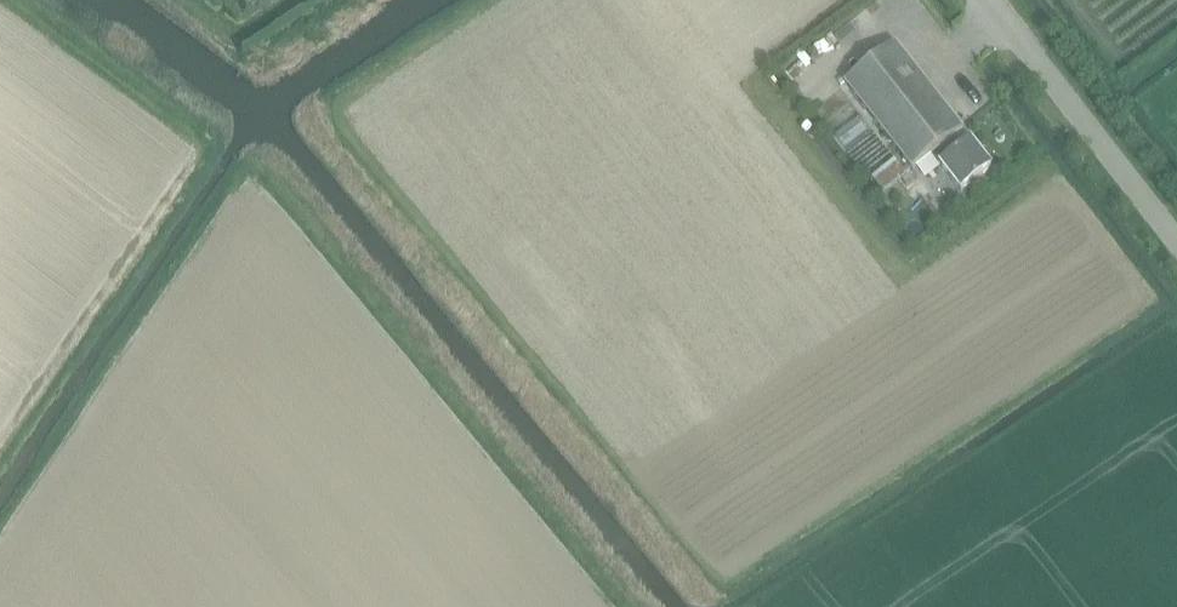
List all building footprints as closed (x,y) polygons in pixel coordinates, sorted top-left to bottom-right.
[(837,14),(858,0),(828,0),(837,14)] [(962,187),(993,164),(900,42),(849,81),(915,168),(936,153),(962,187)] [(886,191),(908,174),(897,159),(874,176),(886,191)]
